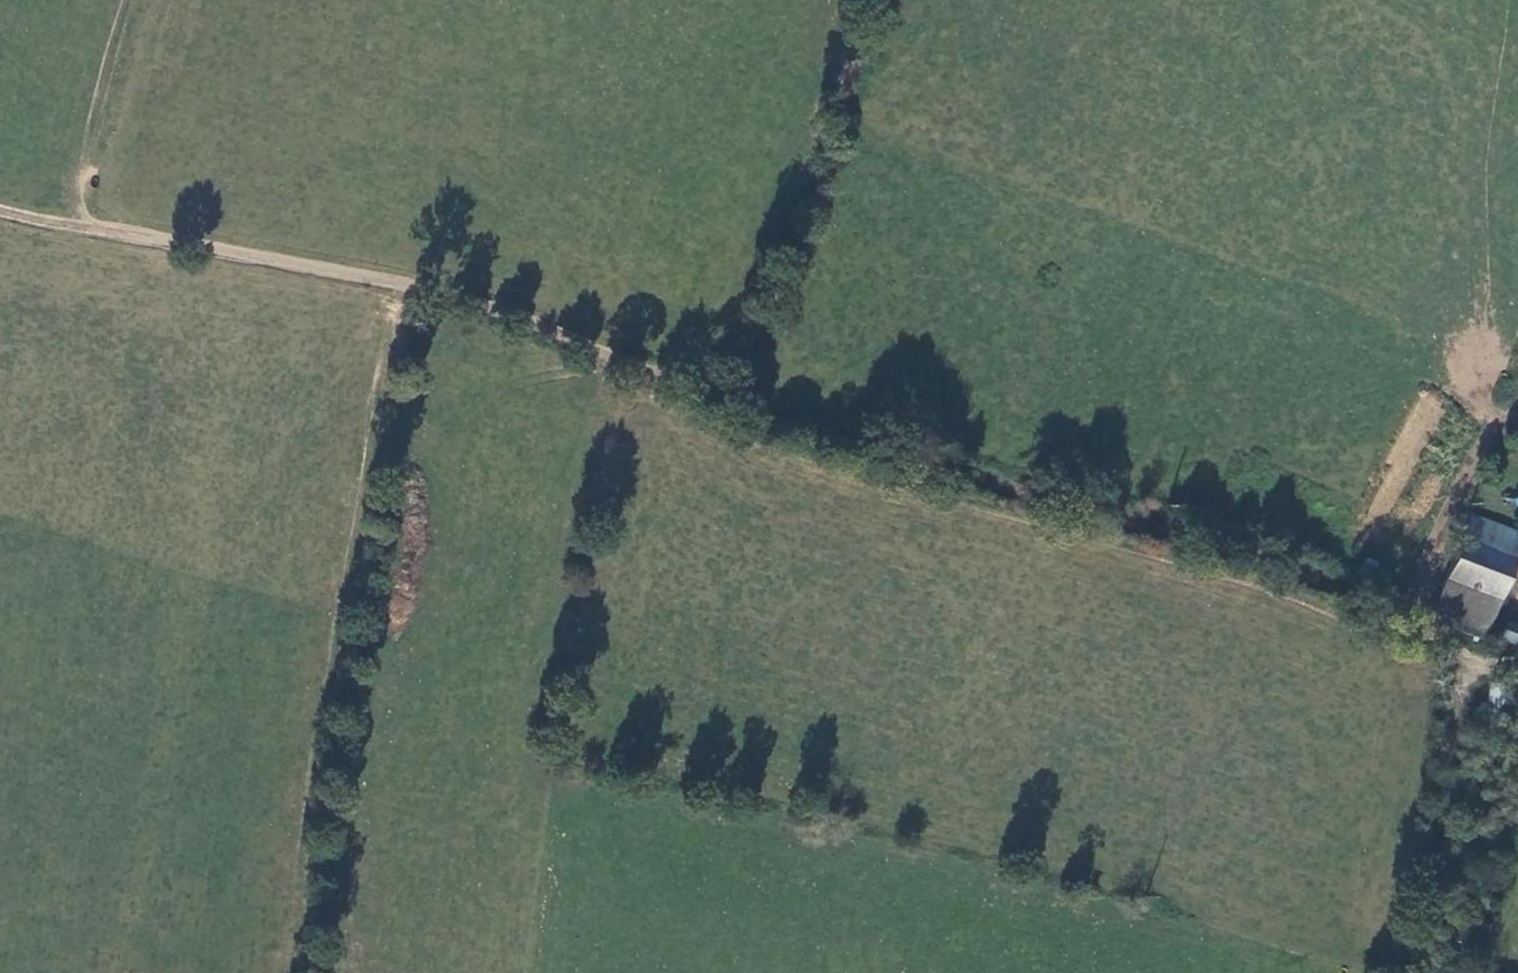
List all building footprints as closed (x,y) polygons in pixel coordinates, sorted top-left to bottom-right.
[(1471,504),(1446,569),(1501,594),(1517,560),(1517,561),(1517,525),(1471,504)] [(1428,616),(1480,641),(1490,619),(1494,608),(1501,594),(1446,569),(1428,616)] [(1494,608),(1490,619),(1491,623),(1495,626),(1499,624),(1502,621),(1503,616),(1502,612),(1498,609),(1494,608)] [(1501,630),(1517,641),(1517,621),(1509,615),(1501,630)] [(1490,692),(1480,717),(1507,725),(1517,692),(1517,684),(1495,677),(1490,692)]
